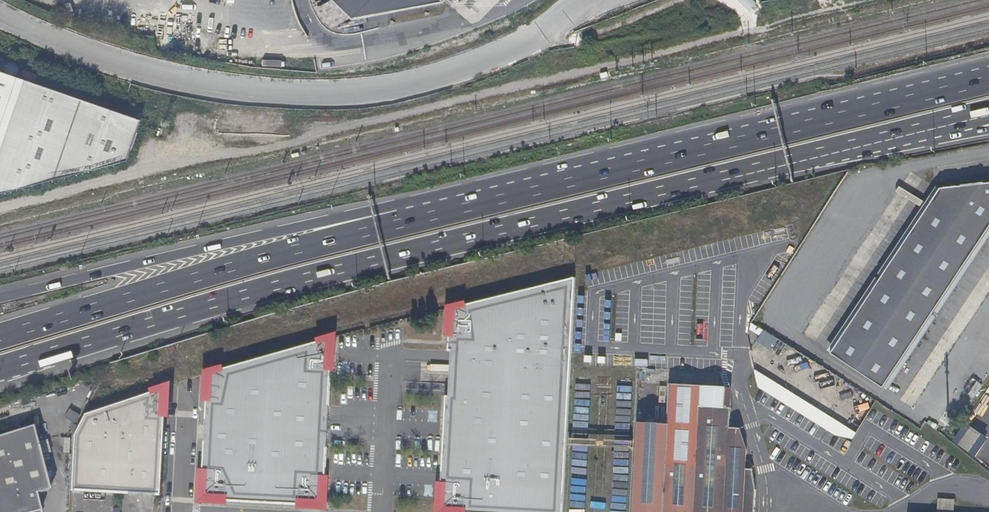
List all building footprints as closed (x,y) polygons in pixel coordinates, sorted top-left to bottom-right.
[(20,83),(0,76),(0,139),(20,83)] [(0,139),(0,195),(124,165),(138,124),(20,83),(0,139)] [(942,187),(831,353),(883,389),(988,231),(988,183),(942,187)] [(453,313),(442,511),(562,511),(574,284),(453,313)] [(770,349),(777,337),(762,329),(755,341),(770,349)] [(332,343),(211,378),(204,503),(322,510),(332,343)] [(855,433),(753,369),(757,387),(833,435),(851,439),(855,433)] [(668,415),(667,424),(696,426),(697,406),(724,407),(725,387),(669,384),(668,404),(668,415)] [(83,421),(71,433),(68,495),(156,499),(160,417),(157,417),(159,394),(83,421)] [(648,423),(636,423),(631,511),(753,511),(754,492),(749,470),(742,469),(744,449),(739,429),(729,428),(730,408),(729,408),(724,407),(697,406),(696,426),(667,424),(648,423)] [(648,416),(648,423),(667,424),(668,415),(663,414),(663,417),(648,416)] [(0,438),(0,511),(42,511),(38,496),(47,494),(32,430),(0,438)] [(954,499),(936,497),(935,511),(953,511),(954,499)]
